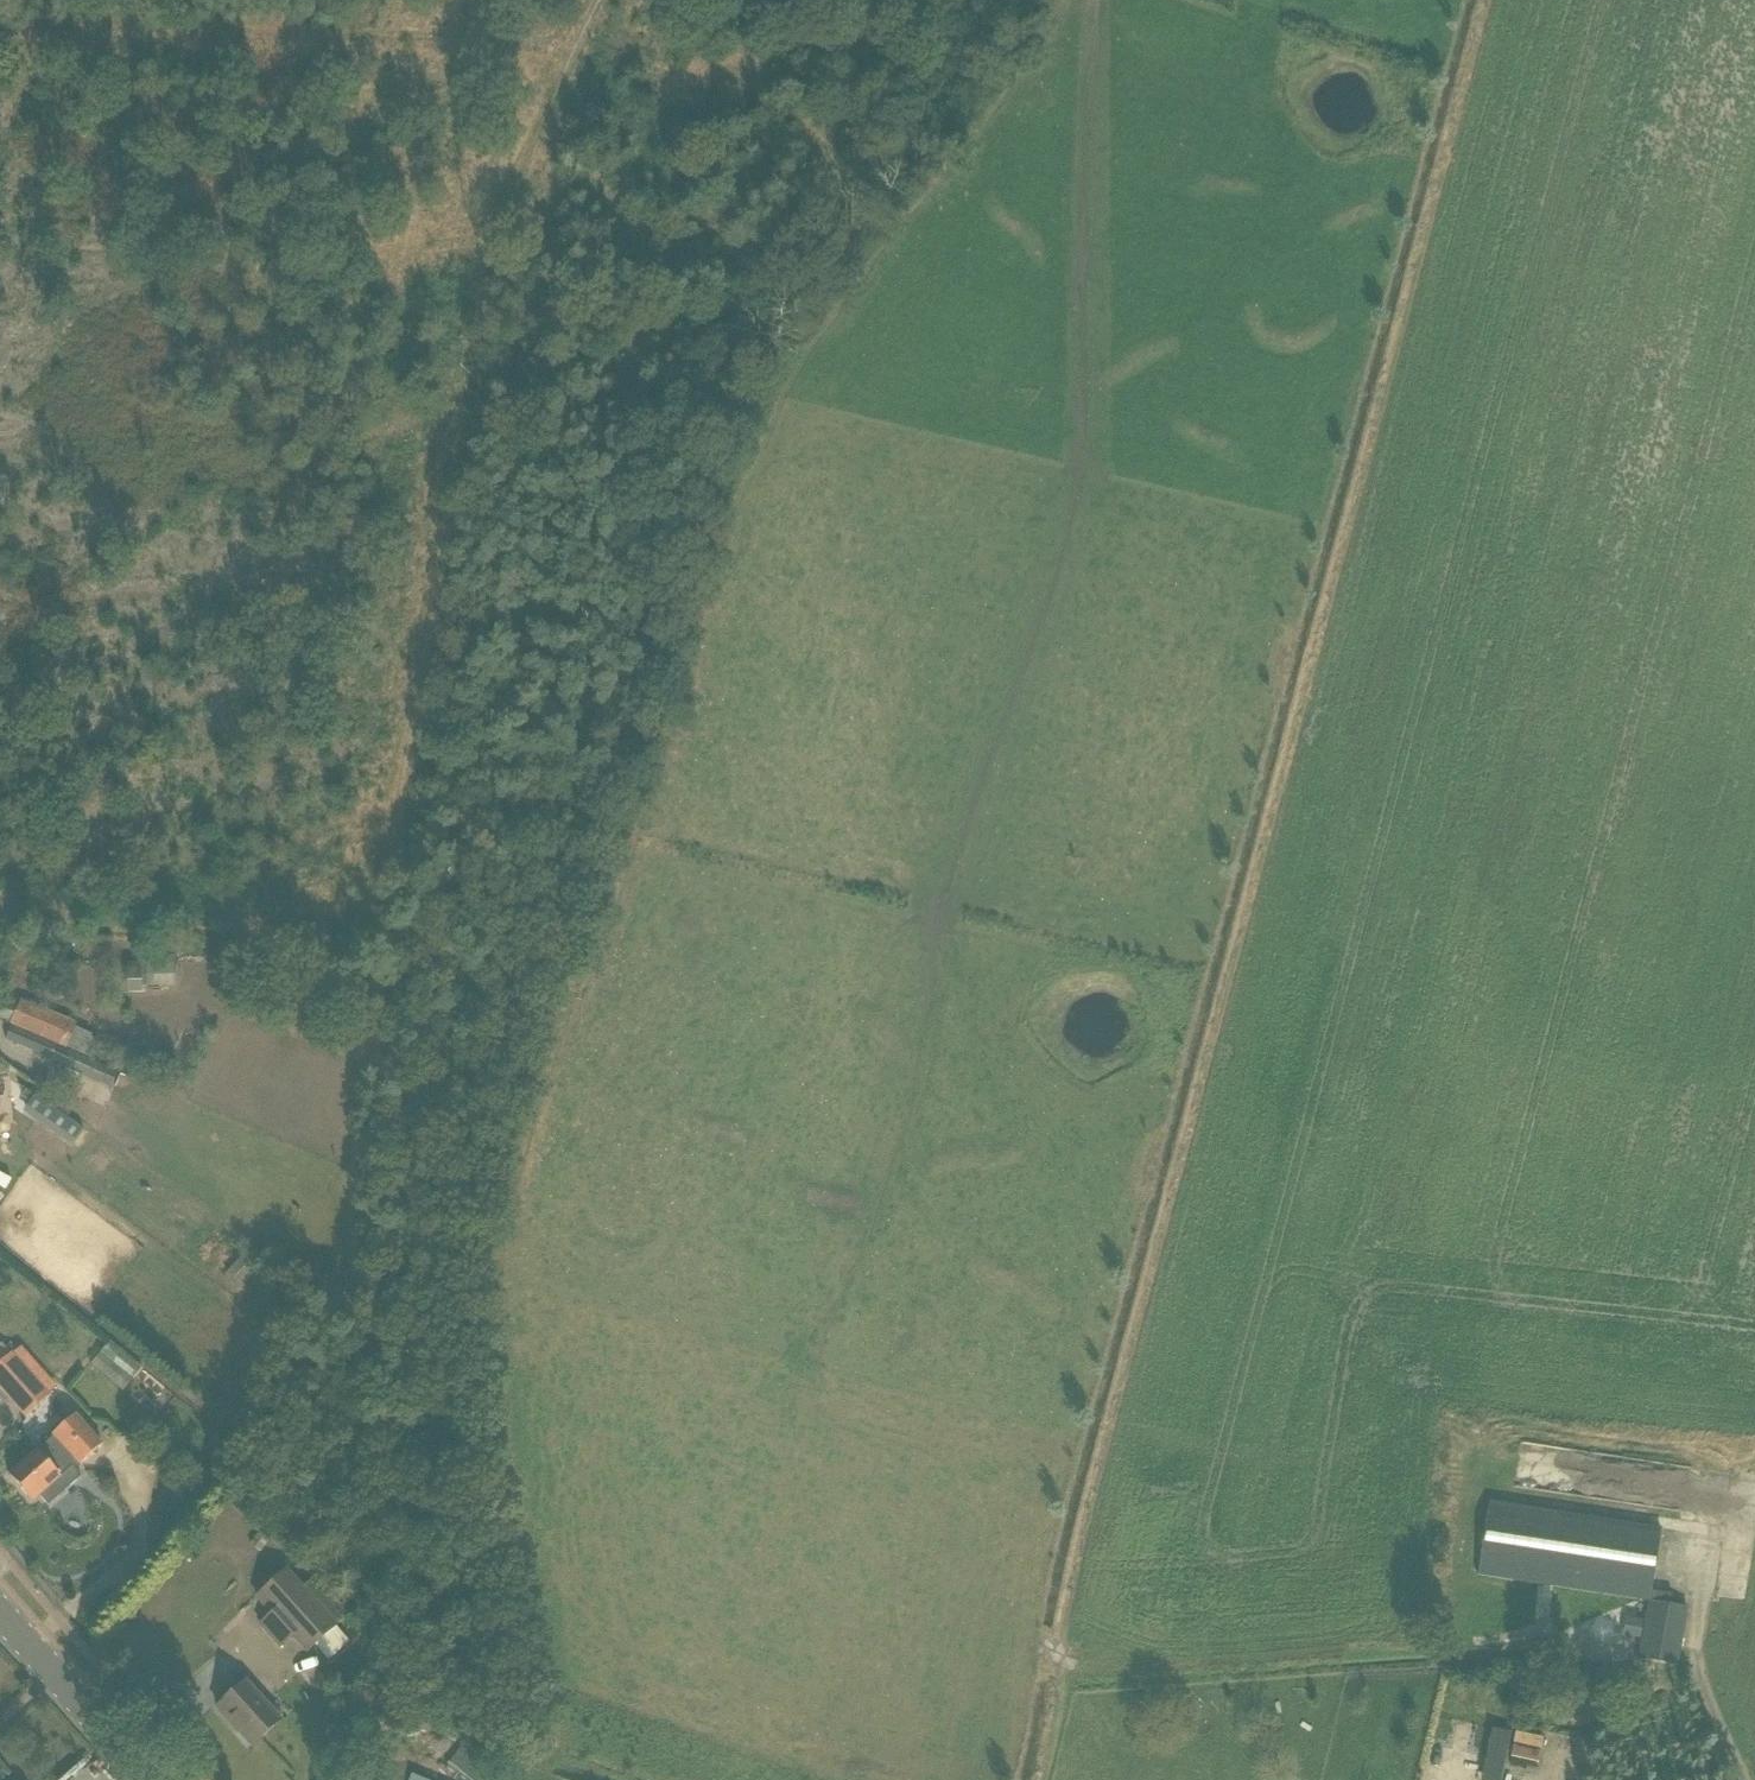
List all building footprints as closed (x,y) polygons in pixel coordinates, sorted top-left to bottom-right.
[(174,956),(125,959),(127,990),(141,989),(176,987),(174,959),(174,956)] [(7,1023),(10,1025),(66,1050),(74,1029),(77,1024),(20,1000),(17,1007),(0,1000),(0,1020),(7,1023)] [(10,1025),(5,1039),(48,1059),(47,1060),(100,1085),(107,1069),(93,1062),(66,1050),(10,1025)] [(0,1350),(0,1389),(26,1418),(51,1396),(49,1394),(13,1354),(12,1353),(10,1354),(4,1347),(0,1350)] [(14,1471),(9,1476),(32,1503),(37,1498),(39,1496),(48,1506),(81,1477),(72,1467),(76,1463),(79,1467),(103,1445),(100,1441),(76,1415),(71,1420),(53,1436),(54,1437),(38,1452),(37,1451),(27,1460),(14,1471)] [(1638,1659),(1677,1666),(1680,1648),(1682,1648),(1684,1641),(1681,1640),(1687,1607),(1671,1605),(1672,1595),(1652,1591),(1662,1529),(1489,1501),(1476,1575),(1647,1603),(1638,1659)] [(259,1532),(249,1544),(260,1553),(270,1540),(259,1532)] [(291,1636),(306,1652),(347,1614),(314,1578),(303,1588),(287,1569),(254,1599),(270,1618),(261,1626),(279,1647),(291,1636)] [(319,1675),(319,1689),(333,1690),(333,1676),(319,1675)] [(217,1707),(253,1747),(281,1721),(245,1682),(217,1707)] [(1491,1729),(1485,1758),(1504,1762),(1510,1733),(1491,1729)]
